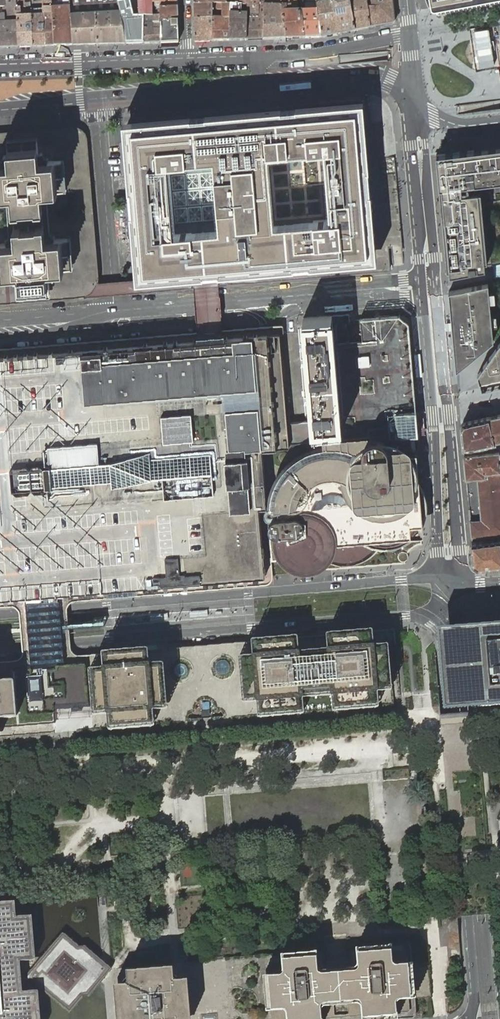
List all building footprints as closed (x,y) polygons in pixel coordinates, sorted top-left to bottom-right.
[(16,0),(0,0),(0,6),(4,6),(4,15),(0,15),(0,47),(19,46),(17,15),(16,0)] [(17,15),(19,46),(32,46),(31,14),(31,10),(31,5),(30,3),(24,4),(24,0),(16,0),(17,15)] [(43,9),(43,14),(45,32),(45,46),(54,46),(53,22),(52,8),(51,0),(42,0),(43,2),(43,4),(43,9)] [(52,8),(53,22),(54,46),(64,45),(73,45),(71,19),(70,15),(69,0),(51,0),(52,8)] [(70,15),(71,19),(73,45),(125,43),(124,32),(120,15),(120,12),(117,2),(117,0),(69,0),(70,15)] [(120,12),(120,15),(133,15),(130,0),(125,0),(117,2),(120,12)] [(139,15),(144,15),(152,15),(152,3),(152,0),(138,0),(139,15)] [(271,4),(267,4),(267,2),(262,2),(260,2),(260,0),(246,0),(246,4),(248,4),(264,5),(264,39),(286,38),(283,19),(282,11),(282,4),(281,0),(271,0),(271,4)] [(282,4),(282,11),(283,19),(286,38),(304,37),(302,10),(290,10),(290,4),(289,0),(281,0),(282,4)] [(316,2),(317,4),(318,10),(322,37),(337,34),(334,11),(332,1),(323,3),(323,0),(316,0),(316,2)] [(332,1),(334,11),(337,34),(354,31),(352,16),(349,0),(332,0),(332,1)] [(352,16),(354,31),(370,27),(367,8),(366,0),(349,0),(352,16)] [(302,10),(304,37),(322,37),(318,10),(317,4),(316,2),(304,2),(305,10),(302,10)] [(212,3),(194,3),(194,18),(212,18),(212,17),(212,8),(212,3)] [(230,40),(231,4),(226,4),(212,3),(212,8),(222,9),(222,17),(212,17),(212,18),(212,27),(212,41),(230,40)] [(248,4),(246,4),(242,4),(231,4),(230,40),(247,39),(247,14),(248,4)] [(264,5),(248,4),(247,14),(247,39),(264,39),(264,5)] [(156,7),(155,15),(160,15),(161,20),(178,20),(177,7),(160,8),(157,8),(156,8),(156,7)] [(367,8),(370,27),(394,23),(395,22),(393,7),(371,8),(367,8)] [(222,9),(212,8),(212,17),(222,17),(222,9)] [(31,14),(32,46),(45,46),(45,32),(43,14),(43,9),(41,9),(35,10),(31,10),(31,14)] [(124,32),(125,43),(143,43),(143,23),(144,15),(139,15),(133,15),(120,15),(124,32)] [(143,23),(143,43),(161,42),(161,20),(160,15),(155,15),(152,15),(152,23),(143,23)] [(212,18),(194,18),(195,41),(212,41),(212,27),(212,18)] [(161,20),(161,42),(179,41),(178,20),(161,20)] [(366,122),(363,101),(124,121),(136,279),(377,259),(366,122)] [(4,196),(6,196),(8,198),(10,199),(10,201),(13,233),(12,235),(11,236),(10,238),(8,239),(7,239),(7,241),(0,242),(0,272),(9,271),(10,274),(12,274),(13,274),(15,275),(16,277),(16,278),(16,280),(19,280),(21,294),(50,291),(49,277),(52,277),(52,274),(52,273),(54,271),(55,270),(56,270),(58,270),(58,267),(71,266),(68,236),(55,237),(55,235),(52,235),(50,234),(49,233),(49,232),(48,230),(46,198),(46,196),(47,194),(48,193),(50,192),(51,192),(51,189),(65,188),(62,158),(49,160),(49,157),(46,157),(45,156),(43,155),(42,154),(41,153),(41,151),(39,151),(38,137),(8,140),(9,154),(6,154),(6,156),(5,158),(5,159),(3,160),(2,161),(0,161),(0,197),(4,196)] [(437,154),(436,155),(440,190),(459,188),(499,183),(499,147),(437,154)] [(440,190),(448,280),(483,273),(482,264),(484,263),(478,194),(461,196),(459,188),(440,190)] [(449,294),(456,369),(464,362),(491,341),(486,287),(449,294)] [(350,313),(332,315),(342,429),(313,432),(312,420),(287,422),(288,431),(289,443),(390,435),(389,423),(389,413),(411,411),(414,393),(409,322),(399,314),(380,316),(380,319),(375,319),(376,340),(338,343),(337,323),(350,322),(350,313)] [(303,317),(312,420),(313,432),(342,429),(332,315),(303,317)] [(280,332),(210,338),(0,356),(0,597),(23,595),(43,593),(62,592),(65,591),(273,574),(272,563),(270,542),(269,536),(269,532),(268,517),(266,506),(262,448),(289,446),(289,443),(288,431),(287,422),(284,382),(280,332)] [(495,343),(491,341),(464,362),(471,367),(479,372),(498,344),(495,343)] [(482,387),(499,383),(499,344),(498,344),(479,372),(482,387)] [(459,392),(482,387),(479,372),(471,367),(464,362),(456,369),(459,392)] [(417,421),(414,393),(411,411),(389,413),(390,435),(418,433),(417,421)] [(490,417),(489,416),(463,422),(461,426),(463,448),(475,447),(496,442),(495,440),(499,439),(499,415),(490,417)] [(325,568),(330,563),(335,565),(340,566),(347,566),(352,566),(360,564),(365,562),(369,559),(374,556),(377,552),(381,552),(387,552),(394,551),(399,550),(402,548),(406,546),(410,542),(423,541),(422,528),(425,523),(426,516),(427,509),(427,501),(426,495),(424,490),(422,485),(419,482),(419,479),(418,460),(414,460),(410,454),(405,447),(397,442),(388,439),(377,438),(326,443),(313,445),(304,448),(296,453),(288,460),(281,467),(275,476),(270,484),(268,494),(267,501),(266,506),(268,517),(269,532),(269,536),(270,542),(272,563),(280,562),(285,567),(290,571),(295,573),(302,575),(309,575),(315,574),(321,571),(325,568)] [(464,455),(466,478),(470,520),(472,535),(499,533),(499,457),(499,451),(464,455)] [(472,542),(474,564),(477,567),(499,564),(499,538),(472,542)] [(31,659),(40,658),(49,658),(57,657),(65,656),(62,627),(60,600),(62,599),(62,592),(43,593),(23,595),(24,602),(26,602),(29,629),(31,659)] [(470,626),(477,707),(499,705),(499,623),(470,626)] [(55,732),(57,732),(67,731),(76,730),(181,722),(181,728),(188,727),(188,724),(187,722),(186,721),(185,720),(185,718),(186,716),(186,715),(188,713),(189,712),(190,711),(193,710),(193,708),(193,706),(194,704),(196,702),(197,700),(198,699),(200,698),(202,698),(204,697),(206,697),(209,698),(210,698),(212,699),(213,700),(215,702),(216,704),(217,706),(217,707),(217,708),(219,708),(220,709),(222,710),(224,711),(225,712),(226,714),(226,716),(226,718),(225,719),(224,719),(224,721),(224,724),(232,723),(231,717),(393,704),(392,695),(399,695),(395,645),(393,629),(356,632),(357,643),(343,644),(342,633),(281,638),(282,649),(268,650),(267,640),(132,651),(132,660),(118,661),(118,652),(79,655),(65,656),(57,657),(58,664),(87,662),(90,706),(82,707),(82,711),(72,712),(71,707),(64,708),(57,708),(59,723),(55,723),(56,726),(36,728),(36,725),(0,728),(0,737),(55,732)] [(36,725),(36,728),(56,726),(55,723),(59,723),(57,708),(64,708),(71,707),(72,712),(82,711),(82,707),(90,706),(87,662),(58,664),(57,657),(49,658),(40,658),(41,666),(31,667),(11,668),(11,673),(0,674),(0,728),(36,725)] [(11,673),(11,668),(31,667),(41,666),(40,658),(31,659),(16,661),(0,662),(0,674),(11,673)] [(38,990),(23,991),(22,986),(39,985),(70,1011),(83,996),(88,995),(100,981),(111,968),(99,958),(84,946),(78,946),(63,934),(38,964),(21,966),(20,960),(36,959),(32,916),(16,917),(15,901),(0,903),(0,1018),(41,1018),(38,990)] [(417,1018),(416,998),(413,963),(411,946),(348,951),(348,956),(337,957),(326,958),(325,953),(224,962),(189,965),(185,965),(181,966),(116,972),(112,972),(112,968),(111,962),(107,911),(107,908),(107,905),(98,906),(102,954),(99,958),(100,981),(104,984),(107,1018),(408,1018),(417,1018)]
